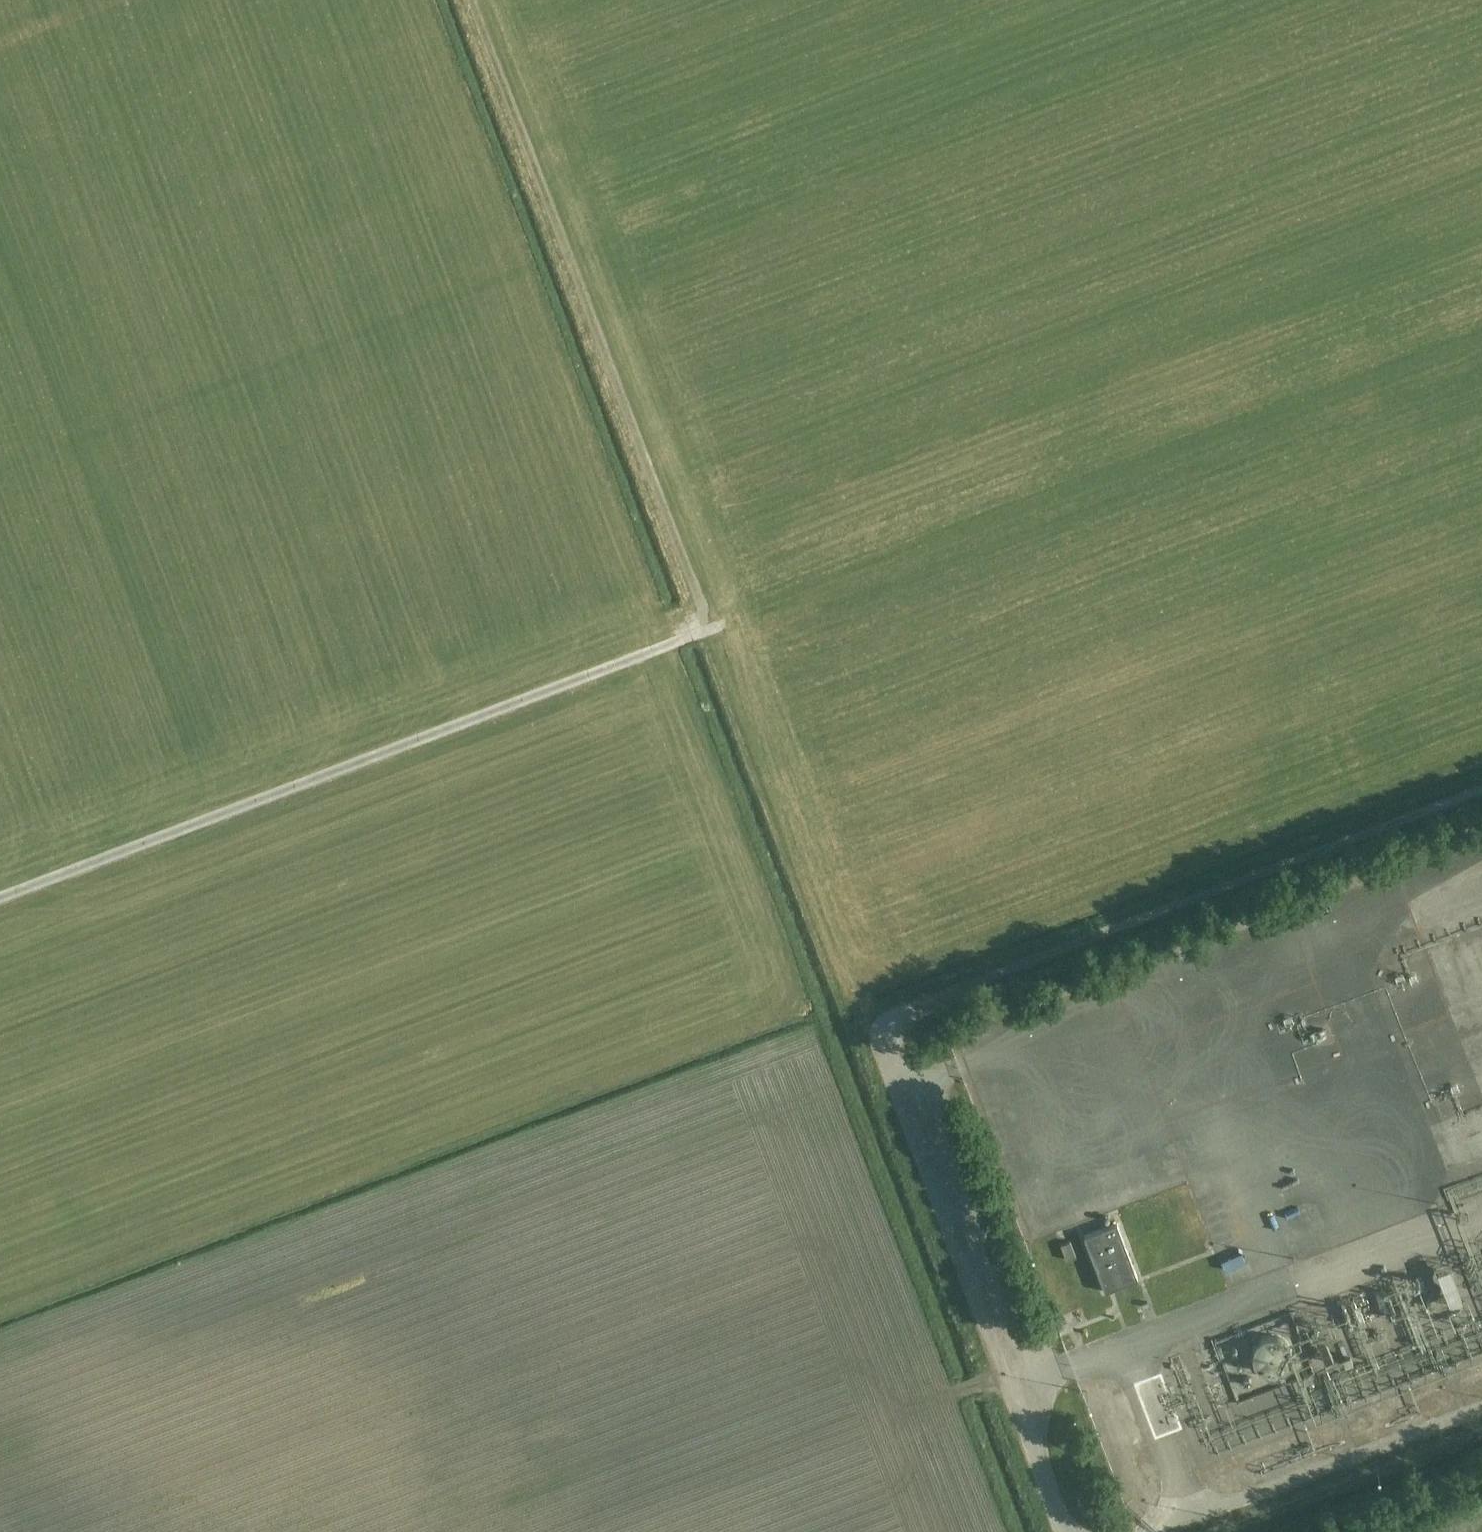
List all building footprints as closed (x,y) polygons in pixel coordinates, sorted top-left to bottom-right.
[(1309,1013),(1280,1024),(1285,1036),(1314,1026),(1309,1013)] [(1284,1050),(1280,1032),(1244,1039),(1247,1057),(1284,1050)] [(1481,1078),(1481,1034),(1467,1039),(1474,1059),(1476,1058),(1481,1078)] [(1138,1279),(1117,1225),(1084,1237),(1105,1292),(1138,1279)] [(1070,1241),(1060,1245),(1067,1261),(1076,1257),(1070,1241)] [(1454,1264),(1438,1271),(1454,1309),(1469,1302),(1454,1264)] [(1324,1343),(1328,1362),(1337,1360),(1332,1341),(1324,1343)]
